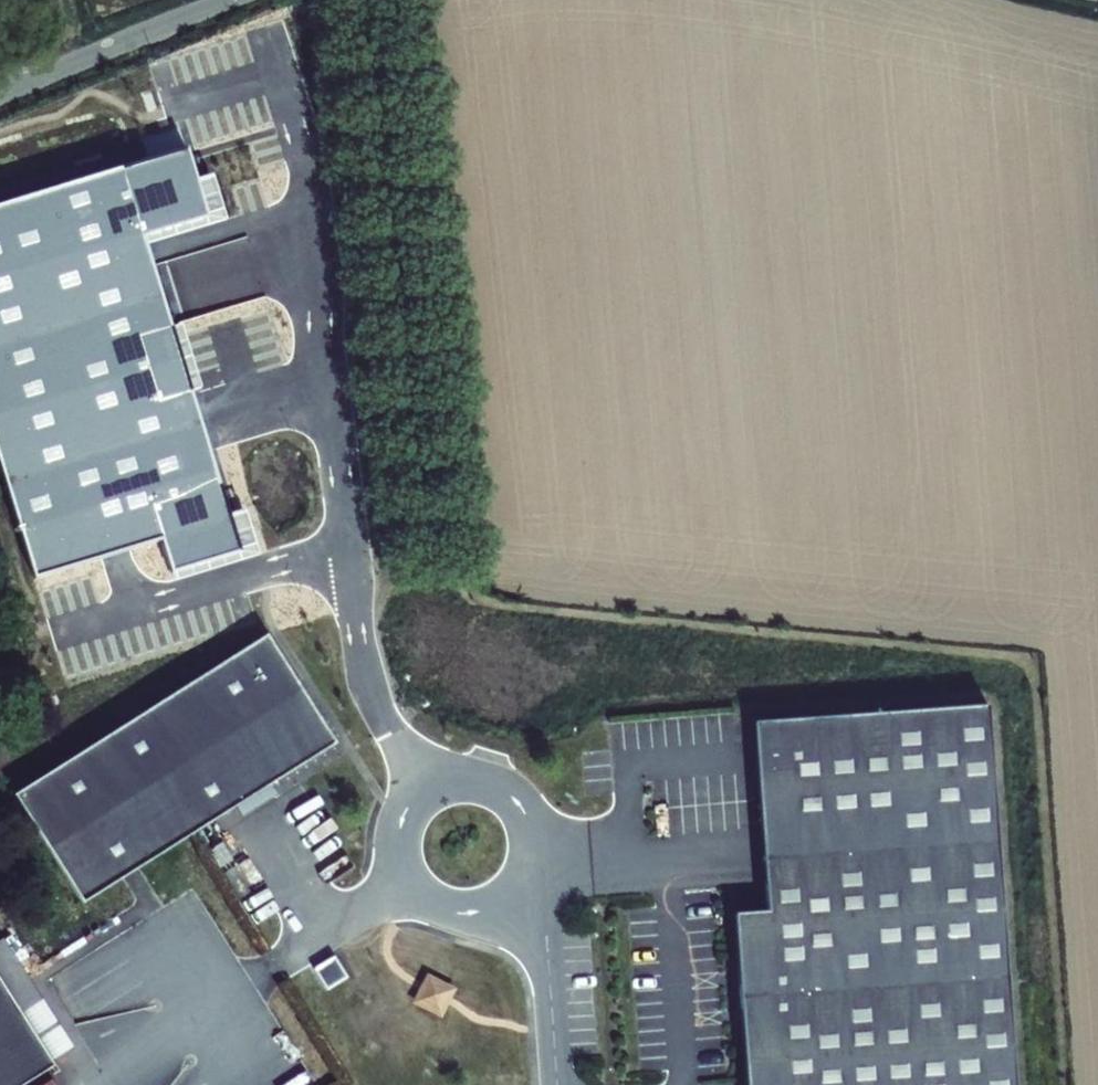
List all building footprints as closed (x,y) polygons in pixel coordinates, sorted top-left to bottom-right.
[(235,551),(139,238),(204,218),(184,150),(0,207),(0,467),(34,578),(160,539),(170,571),(235,551)] [(268,633),(16,793),(85,900),(337,741),(268,633)] [(985,704),(751,722),(761,858),(995,840),(985,704)] [(765,910),(732,912),(738,997),(1006,976),(995,840),(761,858),(765,910)] [(333,958),(314,971),(327,990),(346,978),(333,958)] [(738,997),(745,1084),(1014,1084),(1006,976),(738,997)] [(55,1068),(0,979),(0,1084),(27,1084),(55,1068)]
